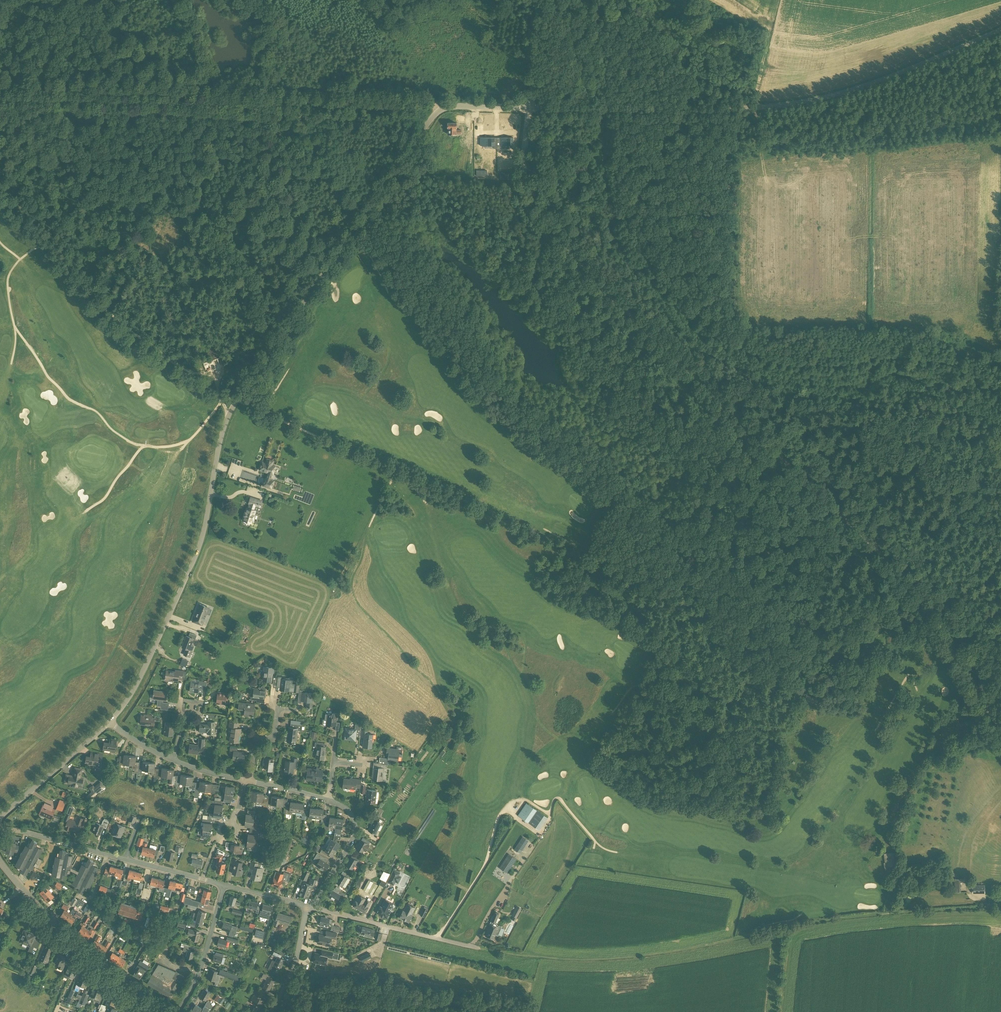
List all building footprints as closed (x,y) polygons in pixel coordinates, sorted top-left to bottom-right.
[(456,130),(456,122),(446,122),(446,127),(448,127),(448,134),(461,134),(461,130),(456,130)] [(494,148),(497,148),(497,137),(480,138),(480,145),(494,145),(494,148)] [(497,137),(497,148),(513,148),(513,137),(497,137)] [(210,360),(213,370),(225,366),(222,356),(210,360)] [(272,464),(273,462),(266,460),(266,462),(262,461),(259,470),(268,473),(266,478),(265,478),(263,485),(272,488),(274,481),(270,479),(272,474),(273,474),(276,466),(272,464)] [(260,507),(262,501),(251,497),(248,503),(250,504),(249,508),(247,507),(245,512),(244,515),(243,520),(251,523),(253,518),(254,515),(255,510),(254,510),(255,505),(260,507)] [(209,608),(199,603),(196,611),(198,611),(195,617),(194,616),(192,622),(203,626),(209,608)] [(197,635),(190,633),(189,636),(186,635),(184,642),(182,646),(186,648),(184,654),(190,657),(194,646),(191,645),(193,638),(195,639),(197,635)] [(188,661),(182,658),(180,664),(186,667),(188,661)] [(274,673),(274,668),(272,668),(272,667),(264,667),(263,674),(264,674),(263,681),(271,681),(272,673),(274,673)] [(182,679),(183,671),(176,670),(175,671),(166,670),(165,680),(173,681),(173,680),(178,681),(178,679),(182,679)] [(292,678),(278,677),(277,686),(283,687),(282,690),(293,691),(294,689),(291,688),(292,678)] [(205,689),(206,682),(200,682),(199,683),(191,682),(190,691),(195,692),(195,691),(202,692),(203,688),(205,689)] [(264,688),(265,686),(261,686),(261,687),(259,687),(258,689),(254,689),(253,697),(251,696),(250,700),(257,701),(257,697),(264,698),(266,688),(264,688)] [(166,701),(167,692),(154,690),(153,695),(154,695),(153,699),(158,700),(157,706),(161,706),(160,709),(168,710),(169,703),(162,702),(162,700),(166,701)] [(228,700),(229,693),(218,692),(216,703),(225,704),(225,699),(228,700)] [(311,707),(313,693),(302,692),(301,700),(307,701),(306,707),(311,707)] [(818,703),(820,697),(812,694),(810,700),(818,703)] [(253,716),(254,715),(253,715),(254,704),(239,702),(238,709),(245,710),(244,715),(253,716),(252,716),(253,716)] [(336,722),(337,713),(332,713),(332,715),(325,714),(324,719),(327,720),(326,726),(331,726),(331,725),(335,725),(335,730),(339,730),(340,723),(336,722)] [(155,718),(152,717),(152,715),(140,714),(140,716),(141,716),(140,724),(150,725),(150,727),(154,727),(155,721),(159,721),(159,716),(155,716),(155,718)] [(173,735),(174,722),(166,721),(164,734),(173,735)] [(214,734),(215,722),(208,722),(208,724),(200,724),(200,732),(208,732),(207,734),(214,734)] [(241,731),(241,729),(237,728),(237,723),(230,722),(229,728),(231,728),(229,741),(238,742),(240,731),(241,731)] [(296,724),(290,724),(290,727),(288,727),(287,736),(285,736),(284,742),(292,743),(292,741),(296,741),(298,730),(301,731),(302,725),(296,724)] [(360,732),(361,724),(355,724),(355,729),(345,728),(344,736),(348,736),(347,739),(354,740),(356,731),(360,732)] [(371,748),(373,734),(367,734),(367,731),(362,730),(361,737),(364,737),(363,747),(371,748)] [(115,752),(117,739),(110,739),(110,743),(104,742),(103,749),(111,750),(111,752),(115,752)] [(324,759),(326,746),(322,746),(322,743),(315,742),(315,746),(317,747),(315,758),(324,759)] [(197,753),(198,745),(190,744),(189,753),(196,754),(196,753),(197,753)] [(243,761),(245,752),(237,751),(237,747),(230,747),(230,751),(234,751),(233,759),(243,761)] [(387,764),(390,764),(390,760),(398,761),(399,756),(401,757),(402,749),(387,747),(386,752),(389,753),(388,758),(380,757),(379,763),(387,764)] [(93,767),(97,767),(98,760),(102,760),(103,754),(91,752),(90,756),(86,756),(85,763),(94,764),(93,767)] [(123,765),(123,763),(126,764),(125,769),(128,770),(129,764),(130,756),(124,755),(124,756),(120,756),(119,765),(123,765)] [(138,773),(139,763),(136,763),(136,756),(130,756),(129,764),(132,764),(132,770),(135,770),(134,773),(138,773)] [(266,767),(266,770),(272,771),(274,762),(272,762),(273,759),(271,758),(263,757),(262,767),(266,767)] [(296,766),(297,759),(293,758),(293,762),(286,761),(284,773),(292,774),(293,766),(296,766)] [(148,772),(148,770),(149,762),(143,761),(142,764),(139,763),(138,773),(142,773),(142,770),(145,770),(145,772),(148,772)] [(157,777),(158,770),(155,769),(155,763),(149,762),(148,770),(151,771),(151,775),(154,775),(154,777),(157,777)] [(387,768),(387,764),(379,763),(378,769),(373,768),(372,777),(377,778),(377,780),(383,781),(384,768),(387,768)] [(167,777),(168,769),(162,768),(161,770),(158,770),(157,777),(157,778),(161,778),(161,776),(164,777),(164,778),(167,778),(167,777)] [(321,780),(323,770),(308,768),(307,776),(312,777),(312,779),(321,780)] [(76,769),(76,771),(75,771),(74,776),(70,775),(69,779),(68,779),(68,780),(69,780),(68,783),(72,784),(73,784),(73,786),(78,787),(78,785),(82,786),(83,778),(80,778),(82,772),(80,772),(81,770),(76,769)] [(174,785),(175,776),(173,776),(174,769),(168,769),(167,777),(170,777),(169,783),(169,784),(170,785),(174,785)] [(186,786),(186,784),(187,775),(181,774),(180,777),(175,776),(174,785),(178,786),(178,783),(183,783),(183,786),(186,786)] [(193,783),(193,776),(187,775),(186,784),(189,784),(189,788),(192,788),(191,790),(195,790),(196,783),(193,783)] [(360,788),(361,779),(352,778),(352,779),(344,778),(343,787),(343,788),(343,789),(344,790),(345,790),(346,790),(347,789),(347,788),(355,789),(355,787),(360,788)] [(214,791),(215,786),(212,785),(212,783),(206,782),(205,792),(207,792),(207,791),(211,791),(211,793),(214,793),(215,791),(214,791)] [(91,791),(88,794),(92,798),(99,792),(93,784),(89,788),(91,791)] [(375,803),(377,790),(368,789),(366,802),(375,803)] [(223,791),(223,794),(224,795),(224,801),(230,802),(230,799),(233,799),(233,793),(223,791)] [(255,811),(256,804),(257,792),(251,791),(250,800),(253,800),(252,807),(248,807),(248,810),(249,810),(255,811)] [(267,798),(267,799),(263,799),(263,793),(257,792),(256,804),(262,805),(267,806),(267,805),(268,798),(267,798)] [(267,805),(270,806),(270,804),(274,805),(274,806),(277,806),(278,797),(272,796),(271,798),(268,798),(267,805)] [(286,806),(287,800),(284,800),(284,797),(278,797),(277,806),(279,807),(279,805),(286,806)] [(62,811),(66,801),(60,799),(56,809),(62,811)] [(213,803),(213,807),(212,810),(214,810),(222,811),(223,805),(221,805),(221,801),(211,800),(211,802),(213,803)] [(286,806),(285,813),(290,814),(290,813),(292,813),(292,811),(296,811),(297,802),(291,801),(290,807),(286,806)] [(296,811),(302,812),(301,815),(305,816),(306,816),(306,811),(307,809),(303,809),(304,803),(297,802),(296,811)] [(528,822),(537,810),(526,802),(518,815),(528,822)] [(42,807),(39,813),(47,817),(51,819),(55,810),(51,808),(47,806),(48,804),(44,803),(43,807),(42,807)] [(70,815),(72,811),(73,811),(73,810),(74,810),(74,809),(74,808),(74,807),(73,807),(70,806),(67,814),(66,813),(63,820),(67,822),(65,828),(70,830),(70,828),(76,831),(76,832),(78,833),(80,827),(84,829),(85,825),(87,819),(83,817),(83,819),(78,817),(76,822),(69,820),(71,815),(70,815)] [(308,811),(306,811),(306,816),(305,816),(305,820),(306,820),(310,822),(312,817),(316,818),(317,808),(310,808),(310,813),(308,813),(308,811)] [(316,818),(321,818),(321,821),(326,822),(326,816),(323,816),(324,809),(317,808),(316,818)] [(209,816),(208,816),(208,819),(210,819),(215,820),(216,817),(221,817),(222,811),(214,810),(213,813),(210,813),(209,816)] [(248,814),(246,813),(245,820),(254,821),(258,821),(259,819),(256,819),(256,815),(254,814),(255,811),(249,810),(248,814)] [(378,819),(382,813),(377,810),(373,816),(378,819)] [(539,830),(547,817),(537,810),(528,822),(539,830)] [(137,815),(133,814),(132,815),(131,815),(129,821),(134,823),(137,815)] [(330,817),(329,824),(325,823),(325,829),(329,830),(329,827),(335,827),(336,818),(330,817)] [(202,822),(203,822),(203,826),(202,825),(201,828),(203,828),(211,830),(212,823),(210,823),(210,819),(208,819),(203,818),(202,822)] [(335,827),(334,836),(341,836),(341,833),(339,833),(340,828),(342,828),(343,819),(336,818),(335,827)] [(375,834),(381,823),(374,819),(368,830),(375,834)] [(106,828),(109,822),(103,820),(101,824),(96,822),(93,830),(92,830),(92,831),(100,834),(103,827),(106,828)] [(259,827),(256,827),(256,824),(259,824),(259,821),(258,821),(254,821),(245,820),(244,826),(251,827),(251,830),(258,831),(259,827)] [(121,837),(125,827),(115,823),(111,834),(121,837)] [(201,828),(201,830),(202,830),(202,835),(200,834),(200,838),(207,840),(208,835),(211,836),(211,830),(203,828),(201,828)] [(247,839),(247,840),(257,841),(258,831),(251,830),(250,834),(248,833),(247,839)] [(522,850),(528,840),(522,836),(516,846),(522,850)] [(370,845),(369,845),(370,842),(363,837),(361,840),(361,839),(358,845),(357,844),(355,848),(363,852),(363,851),(366,852),(370,845)] [(287,861),(289,857),(287,856),(293,840),(287,838),(279,862),(284,864),(286,860),(287,861)] [(328,845),(336,849),(340,844),(331,839),(328,845)] [(42,849),(35,845),(37,843),(32,840),(29,847),(26,845),(23,852),(22,851),(20,854),(21,854),(16,864),(23,868),(21,871),(26,873),(30,867),(32,868),(35,864),(39,867),(43,859),(38,857),(42,849)] [(247,850),(256,851),(257,841),(247,840),(247,846),(248,846),(247,850)] [(15,845),(15,843),(8,841),(8,844),(5,843),(4,845),(3,846),(4,847),(3,849),(7,849),(6,852),(13,854),(13,852),(17,852),(19,846),(15,845)] [(148,855),(149,848),(146,847),(147,843),(143,842),(143,846),(141,853),(148,855)] [(235,844),(226,842),(226,846),(229,847),(228,849),(230,850),(234,851),(233,852),(242,853),(243,849),(240,848),(239,848),(240,846),(235,845),(235,844)] [(325,850),(322,848),(320,852),(326,855),(328,852),(333,855),(336,849),(328,845),(325,850)] [(149,848),(148,855),(154,856),(155,855),(157,855),(158,850),(149,848)] [(71,867),(73,855),(65,854),(66,851),(61,850),(59,857),(56,856),(55,864),(53,863),(53,866),(54,866),(52,874),(60,876),(60,877),(64,878),(65,873),(67,874),(68,872),(70,872),(71,869),(78,873),(73,883),(80,887),(78,890),(83,892),(86,886),(89,887),(92,880),(93,881),(95,879),(94,878),(99,868),(92,864),(93,861),(89,859),(85,866),(82,864),(79,871),(71,867)] [(224,855),(225,852),(222,850),(221,854),(216,853),(214,857),(217,858),(215,865),(217,866),(216,871),(219,871),(219,872),(222,873),(222,872),(223,872),(225,863),(225,861),(222,860),(223,855),(224,855)] [(173,861),(175,853),(168,851),(166,859),(173,861)] [(197,854),(192,853),(191,857),(197,859),(197,860),(193,859),(192,864),(197,865),(197,867),(201,868),(203,860),(197,858),(198,853),(197,853),(197,854)] [(325,871),(329,864),(323,860),(324,857),(317,853),(314,859),(318,862),(316,865),(320,868),(320,869),(322,870),(323,869),(325,871)] [(507,873),(516,859),(508,853),(499,868),(507,873)] [(886,876),(895,875),(894,866),(896,866),(894,853),(885,854),(887,863),(886,863),(886,868),(885,868),(886,876)] [(352,854),(351,857),(348,862),(347,861),(345,865),(353,869),(357,861),(359,862),(360,859),(352,854)] [(242,875),(244,867),(241,867),(242,863),(236,861),(237,859),(233,858),(231,866),(234,867),(232,873),(242,875)] [(260,880),(263,868),(257,867),(258,863),(252,862),(250,869),(252,870),(251,878),(260,880)] [(115,875),(117,868),(110,866),(110,867),(106,866),(104,875),(108,876),(109,873),(115,875)] [(117,868),(115,875),(118,876),(118,878),(120,879),(121,876),(122,876),(123,870),(117,868)] [(400,872),(394,869),(387,882),(393,885),(395,882),(398,883),(401,876),(399,875),(400,872)] [(384,870),(380,878),(387,881),(390,873),(384,870)] [(135,871),(133,878),(134,878),(134,881),(140,882),(140,880),(141,880),(141,879),(143,880),(144,877),(142,876),(142,873),(135,871)] [(343,871),(341,873),(338,878),(337,878),(335,881),(343,886),(347,878),(349,879),(350,876),(343,871)] [(282,877),(283,874),(277,872),(275,878),(274,877),(271,885),(275,886),(277,881),(278,881),(280,876),(282,877)] [(277,881),(275,886),(280,888),(283,880),(288,882),(291,874),(284,872),(283,874),(282,877),(280,876),(278,881),(277,881)] [(156,886),(158,879),(152,877),(151,880),(148,879),(147,882),(150,883),(150,884),(156,886)] [(309,883),(304,896),(308,898),(313,885),(312,885),(312,884),(315,884),(317,880),(310,877),(308,883),(309,883)] [(158,879),(156,886),(160,886),(159,889),(162,890),(163,887),(165,881),(158,879)] [(378,897),(387,882),(382,879),(379,884),(380,884),(373,894),(378,897)] [(175,889),(177,882),(170,880),(168,888),(165,887),(164,892),(167,892),(165,896),(169,897),(171,888),(175,889)] [(372,895),(378,885),(369,880),(363,890),(372,895)] [(175,889),(174,891),(177,892),(178,889),(184,891),(185,887),(182,887),(183,884),(177,882),(175,889)] [(309,883),(308,883),(303,882),(299,894),(304,896),(309,883)] [(973,893),(985,893),(985,885),(973,885),(973,893)] [(54,896),(46,887),(40,893),(50,904),(53,902),(51,899),(54,896)] [(202,896),(209,898),(211,891),(199,888),(198,892),(203,893),(202,896)] [(338,893),(332,889),(330,893),(329,893),(327,896),(330,898),(331,898),(336,901),(340,895),(344,897),(346,894),(340,891),(338,893)] [(365,912),(368,907),(371,902),(359,895),(356,900),(353,906),(365,912)] [(208,904),(209,898),(202,896),(201,902),(191,899),(192,898),(185,897),(183,902),(184,902),(183,903),(196,906),(197,904),(206,906),(207,904),(208,904)] [(236,897),(231,896),(228,907),(233,908),(234,904),(239,906),(240,902),(235,901),(236,897)] [(389,911),(393,904),(385,900),(381,907),(380,906),(377,912),(387,918),(391,912),(389,911)] [(256,909),(258,903),(249,901),(248,907),(247,907),(245,913),(250,914),(251,910),(250,910),(251,908),(256,909)] [(141,920),(144,909),(121,902),(118,913),(141,920)] [(67,919),(70,913),(66,911),(68,906),(64,904),(61,908),(64,909),(61,915),(67,919)] [(270,913),(272,906),(263,904),(262,911),(261,911),(260,916),(262,916),(262,917),(263,917),(264,916),(263,916),(264,911),(270,913)] [(411,914),(415,907),(407,904),(404,910),(403,910),(399,917),(409,922),(412,915),(411,914)] [(515,921),(522,908),(517,906),(512,915),(514,916),(512,920),(515,921)] [(70,913),(67,919),(73,923),(76,916),(79,918),(81,914),(77,911),(74,915),(70,913)] [(498,936),(502,926),(497,925),(497,923),(496,923),(500,913),(495,911),(489,924),(490,924),(485,935),(493,939),(495,934),(498,936)] [(291,916),(278,912),(277,916),(276,915),(273,924),(278,926),(280,922),(289,924),(291,916)] [(202,925),(204,918),(191,915),(191,918),(192,919),(196,920),(195,923),(188,920),(187,925),(194,927),(195,923),(202,925)] [(328,925),(329,918),(321,916),(320,923),(319,925),(327,927),(327,925),(328,925)] [(83,935),(87,928),(84,927),(85,925),(81,922),(78,928),(80,929),(78,932),(80,933),(80,934),(82,935),(83,935)] [(230,931),(232,925),(223,922),(221,929),(230,931)] [(112,934),(117,937),(122,928),(113,923),(111,928),(115,930),(112,934)] [(98,933),(104,936),(108,928),(102,926),(98,933)] [(362,927),(360,926),(359,927),(358,931),(358,932),(361,933),(360,933),(369,935),(373,936),(375,930),(371,929),(362,927)] [(87,928),(83,935),(84,935),(84,936),(85,937),(86,937),(88,938),(90,935),(92,937),(96,931),(91,928),(90,930),(87,928)] [(194,930),(189,928),(189,929),(186,928),(185,933),(187,933),(187,934),(192,935),(191,939),(198,941),(200,934),(199,933),(200,931),(194,929),(194,930)] [(263,938),(265,931),(256,929),(254,936),(263,938)] [(38,948),(41,941),(34,938),(35,935),(24,931),(20,941),(30,945),(28,951),(31,953),(34,946),(38,948)] [(335,939),(337,933),(326,931),(325,935),(319,934),(317,943),(330,946),(331,938),(335,939)] [(125,940),(128,936),(121,932),(118,936),(125,940)] [(141,941),(143,934),(137,932),(135,939),(141,941)] [(98,948),(101,944),(98,942),(101,937),(97,935),(94,940),(95,940),(92,944),(98,948)] [(237,944),(238,940),(227,937),(226,940),(219,938),(217,945),(219,945),(218,946),(222,947),(222,946),(225,947),(227,941),(237,944)] [(108,947),(110,944),(110,943),(107,941),(104,945),(101,944),(98,948),(105,952),(108,947)] [(47,963),(53,949),(44,945),(38,959),(47,963)] [(192,959),(194,951),(190,950),(191,949),(188,948),(184,947),(183,951),(187,952),(186,957),(192,959)] [(332,958),(333,952),(322,950),(321,954),(315,953),(313,962),(325,965),(327,957),(332,958)] [(115,962),(119,956),(113,952),(109,959),(115,962)] [(363,955),(366,960),(372,957),(369,952),(363,955)] [(65,957),(58,954),(55,962),(58,964),(57,967),(63,969),(67,961),(64,960),(65,957)] [(221,963),(223,957),(214,954),(212,960),(221,963)] [(119,956),(115,962),(122,966),(125,960),(119,956)] [(281,968),(285,960),(278,956),(275,961),(272,960),(268,969),(274,972),(275,970),(277,971),(280,967),(281,968)] [(69,975),(74,963),(70,961),(65,973),(64,977),(68,978),(69,975)] [(146,971),(149,966),(140,961),(135,969),(136,970),(133,974),(139,978),(144,970),(146,971)] [(74,963),(69,975),(74,977),(79,965),(74,963)] [(33,975),(37,966),(32,964),(29,973),(33,975)] [(160,964),(149,983),(152,985),(151,986),(155,989),(156,987),(160,990),(161,989),(163,990),(166,985),(169,987),(166,990),(171,993),(171,991),(174,993),(186,974),(183,972),(184,971),(180,968),(178,971),(172,967),(171,969),(164,965),(163,966),(160,964)] [(217,985),(221,975),(216,974),(217,971),(210,969),(209,972),(210,972),(208,978),(214,980),(213,983),(217,985)] [(81,985),(86,973),(81,971),(76,983),(76,984),(75,987),(80,988),(81,985)] [(81,985),(85,987),(90,975),(86,973),(81,985)] [(269,991),(274,981),(268,977),(264,984),(266,985),(264,988),(269,991)] [(100,1003),(103,994),(101,993),(104,987),(95,983),(90,995),(89,998),(93,1000),(100,1003)] [(67,997),(65,1002),(69,1003),(75,990),(71,989),(70,991),(68,996),(67,997)] [(206,1001),(211,993),(204,989),(199,997),(206,1001)] [(256,990),(254,994),(255,994),(254,996),(253,995),(250,1001),(255,1004),(253,1006),(254,1006),(251,1011),(258,1011),(264,1001),(260,999),(263,993),(256,990)] [(116,1009),(109,1006),(112,998),(109,997),(104,1007),(106,1008),(104,1011),(115,1011),(116,1009)] [(203,1009),(201,1011),(208,1011),(210,1009),(207,1007),(208,1005),(206,1003),(203,1009)] [(203,1009),(194,1004),(192,1007),(190,1010),(193,1011),(201,1011),(203,1009)]
